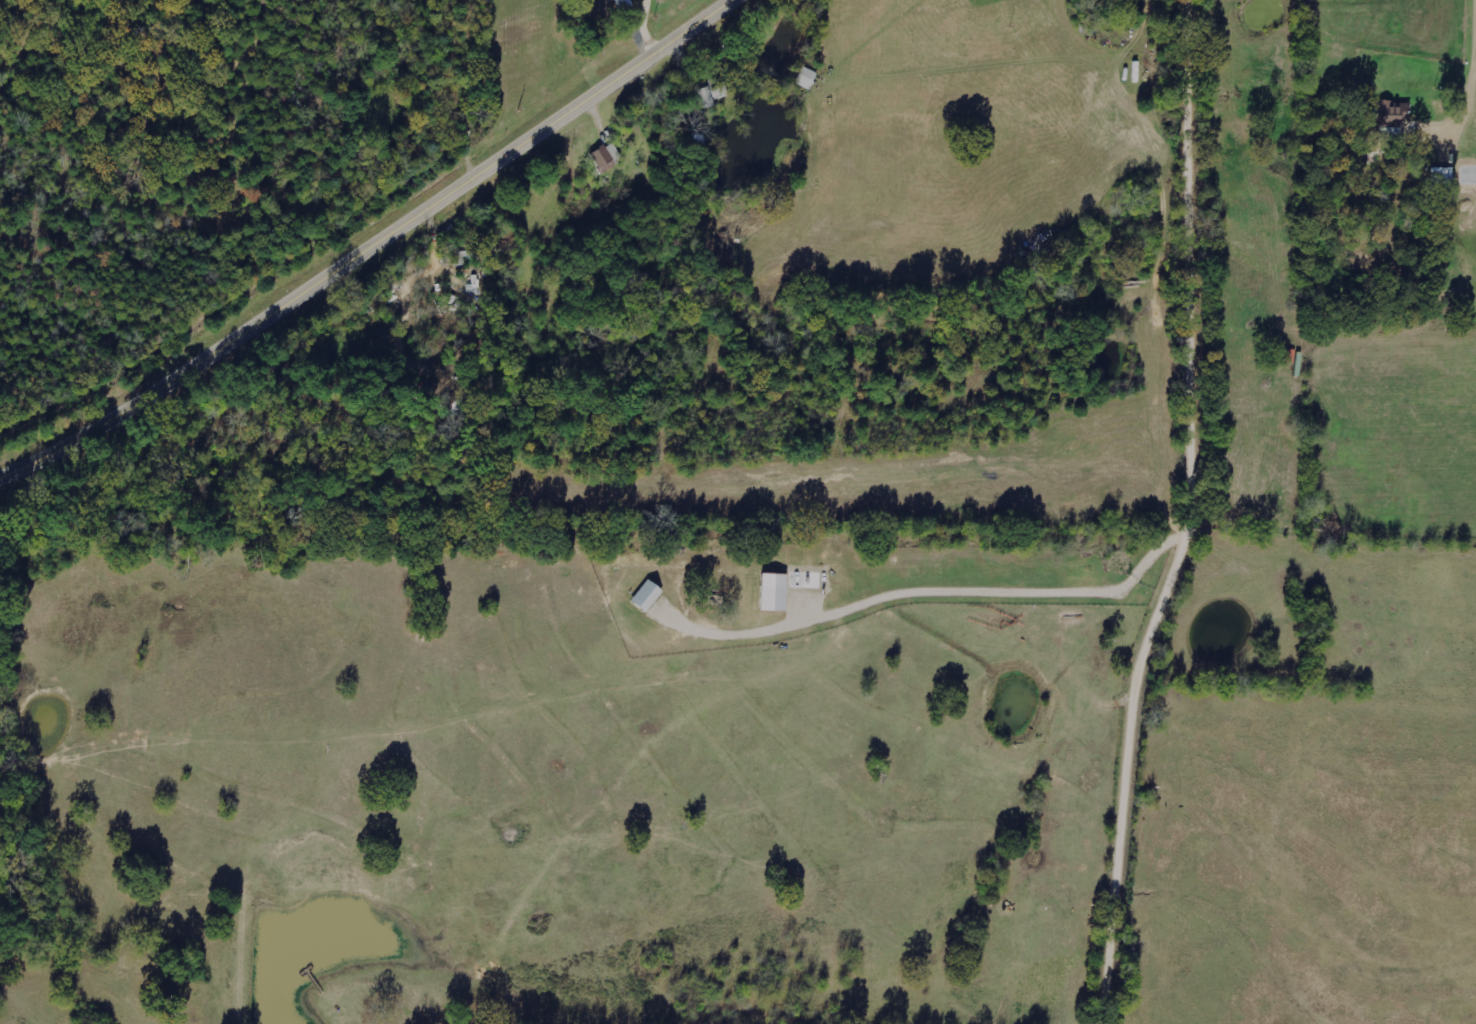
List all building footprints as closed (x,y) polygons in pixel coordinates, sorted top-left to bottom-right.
[(796,84),(811,91),(819,74),(803,67),(796,84)] [(716,106),(714,101),(729,96),(726,82),(699,90),(704,109),(716,106)] [(1404,103),(1369,102),(1369,127),(1390,127),(1390,135),(1398,135),(1398,122),(1403,123),(1404,103)] [(603,176),(617,170),(613,162),(622,158),(615,144),(593,153),(603,176)] [(1454,184),(1454,167),(1430,168),(1430,184),(1454,184)] [(790,575),(765,574),(763,611),(789,612),(790,575)]
